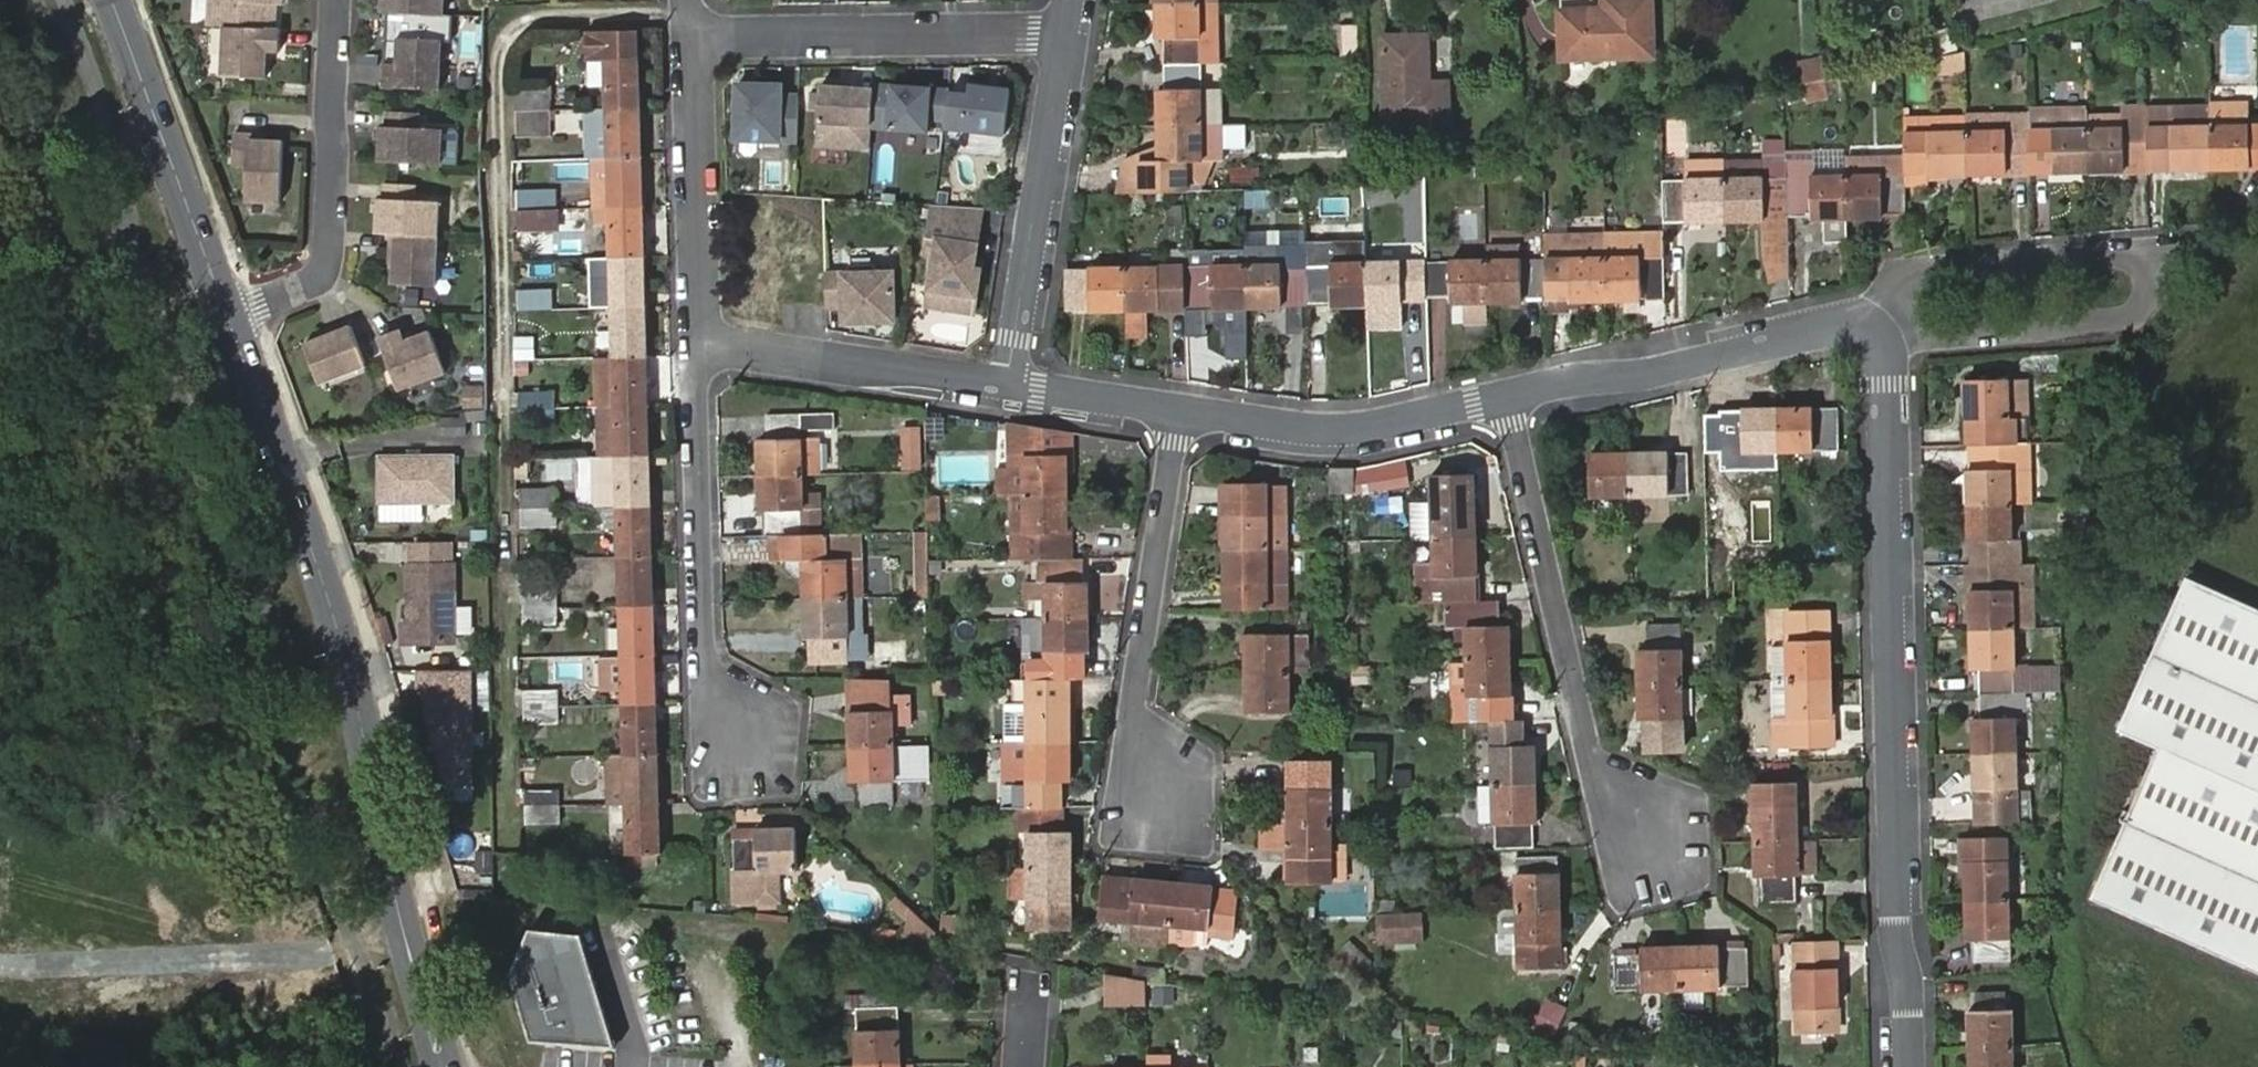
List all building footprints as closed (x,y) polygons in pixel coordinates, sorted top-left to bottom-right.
[(273,32),(274,0),(206,0),(204,28),(264,32),(273,32)] [(380,14),(436,16),(437,0),(381,0),(380,14)] [(1562,58),(1653,56),(1652,0),(1606,0),(1606,11),(1560,13),(1562,58)] [(1215,3),(1157,3),(1158,39),(1164,39),(1165,63),(1200,63),(1215,63),(1215,3)] [(1341,26),(1342,56),(1358,55),(1358,26),(1341,26)] [(277,54),(278,32),(273,32),(264,32),(222,29),(219,79),(263,81),(264,53),(277,54)] [(640,107),(637,29),(583,30),(584,58),(606,58),(606,61),(606,65),(606,87),(607,107),(640,107)] [(1384,31),(1387,122),(1451,121),(1449,77),(1431,77),(1429,30),(1384,31)] [(381,67),(380,89),(436,92),(439,42),(395,40),(394,68),(381,67)] [(1939,54),(1939,75),(1966,75),(1967,55),(1939,54)] [(1822,58),(1805,62),(1805,81),(1805,83),(1808,83),(1827,78),(1822,58)] [(606,65),(606,61),(591,61),(591,88),(606,87),(606,65)] [(1805,81),(1805,62),(1787,66),(1792,86),(1802,83),(1805,83),(1805,81)] [(1202,125),(1200,63),(1165,63),(1166,89),(1159,90),(1160,126),(1202,125)] [(2011,69),(2011,91),(2029,92),(2029,69),(2011,69)] [(797,129),(799,94),(782,93),(782,83),(738,81),(736,136),(780,138),(780,128),(797,129)] [(929,118),(932,87),(875,83),(875,89),(875,94),(873,118),(891,120),(890,128),(928,131),(929,118)] [(516,85),(516,107),(552,106),(551,84),(516,85)] [(1006,134),(1011,90),(970,84),(969,94),(949,92),(946,120),(946,126),(1006,134)] [(873,118),(875,94),(857,93),(858,87),(821,85),(816,143),(871,147),(873,118)] [(946,120),(949,92),(950,88),(932,87),(929,118),(946,120)] [(2210,127),(2212,167),(2250,166),(2257,166),(2257,125),(2250,126),(2237,126),(2237,115),(2249,114),(2248,100),(2209,103),(2210,127)] [(640,107),(607,107),(587,108),(588,158),(593,159),(609,158),(641,157),(640,118),(640,107)] [(2089,171),(2088,129),(2087,108),(2029,110),(2030,131),(2031,170),(2055,169),(2056,172),(2089,171)] [(516,112),(517,136),(550,136),(550,111),(516,112)] [(2088,129),(2089,171),(2149,170),(2147,128),(2147,115),(2147,114),(2127,114),(2128,129),(2088,129)] [(2147,115),(2147,128),(2149,170),(2212,167),(2210,127),(2171,127),(2170,114),(2147,115)] [(2250,126),(2249,114),(2237,115),(2237,126),(2250,126)] [(378,130),(376,164),(438,167),(440,133),(415,132),(416,116),(384,115),(383,130),(378,130)] [(890,128),(891,120),(873,118),(873,127),(890,128)] [(1247,150),(1248,123),(1226,123),(1226,150),(1247,150)] [(1202,125),(1160,126),(1160,160),(1166,159),(1166,185),(1203,184),(1202,125)] [(797,139),(797,129),(780,128),(780,138),(797,139)] [(1966,133),(1967,175),(2009,174),(2031,173),(2031,170),(2030,131),(2007,132),(1966,133)] [(1904,134),(1904,158),(1905,172),(1931,171),(1932,175),(1967,175),(1966,133),(1904,134)] [(231,141),(229,173),(246,173),(244,208),(277,210),(280,149),(247,147),(247,142),(231,141)] [(642,194),(641,157),(609,158),(593,159),(593,182),(609,182),(610,206),(630,205),(642,205),(642,194)] [(1847,159),(1847,177),(1848,218),(1882,217),(1883,214),(1906,214),(1905,172),(1904,158),(1847,159)] [(1722,162),(1723,180),(1724,221),(1765,220),(1765,217),(1788,216),(1787,178),(1787,161),(1722,162)] [(555,162),(555,179),(587,179),(587,162),(555,162)] [(1259,168),(1234,166),(1233,181),(1259,183),(1259,168)] [(1847,177),(1787,178),(1788,216),(1814,216),(1814,219),(1848,218),(1847,177)] [(1724,221),(1723,180),(1663,182),(1663,223),(1724,221)] [(609,182),(593,182),(594,207),(610,206),(609,182)] [(1394,182),(1366,188),(1371,207),(1398,200),(1394,182)] [(374,202),(373,236),(393,238),(434,240),(436,206),(411,204),(412,189),(380,187),(379,202),(374,202)] [(517,188),(518,206),(559,205),(558,187),(517,188)] [(975,257),(980,228),(958,225),(961,206),(930,204),(923,253),(933,254),(928,289),(945,291),(942,308),(973,313),(981,268),(974,267),(975,257)] [(610,206),(611,256),(643,255),(642,217),(642,205),(630,205),(610,206)] [(980,228),(983,208),(961,206),(958,225),(980,228)] [(559,209),(518,211),(518,226),(559,225),(559,209)] [(1605,258),(1606,299),(1640,299),(1647,299),(1665,298),(1663,232),(1605,234),(1605,258)] [(434,240),(393,238),(390,287),(431,290),(434,240)] [(1546,242),(1546,260),(1547,297),(1570,296),(1570,300),(1606,299),(1605,258),(1571,258),(1569,261),(1560,261),(1559,243),(1546,242)] [(1486,245),(1486,261),(1487,302),(1524,301),(1523,297),(1547,297),(1546,260),(1517,261),(1517,245),(1486,245)] [(1246,265),(1247,306),(1280,305),(1281,302),(1308,302),(1307,264),(1307,248),(1246,248),(1246,265)] [(595,306),(612,305),(632,304),(645,304),(645,293),(643,255),(611,256),(612,287),(594,288),(595,306)] [(981,268),(982,258),(975,257),(974,267),(981,268)] [(1487,302),(1486,261),(1426,262),(1427,297),(1453,297),(1453,302),(1487,302)] [(1307,264),(1308,302),(1335,302),(1336,304),(1367,303),(1366,263),(1307,264)] [(1403,263),(1366,263),(1367,303),(1404,303),(1403,263)] [(848,271),(824,271),(825,311),(841,310),(842,326),(899,325),(898,269),(878,269),(872,264),(853,264),(848,271)] [(1186,266),(1187,308),(1189,308),(1189,307),(1247,306),(1246,265),(1186,266)] [(1169,266),(1161,267),(1161,308),(1170,308),(1169,266)] [(1170,308),(1187,308),(1186,266),(1169,266),(1170,308)] [(1126,308),(1125,267),(1090,267),(1068,267),(1068,308),(1091,309),(1126,308)] [(1125,267),(1126,308),(1126,334),(1147,333),(1146,308),(1161,308),(1161,267),(1125,267)] [(942,308),(945,291),(928,289),(925,306),(942,308)] [(518,291),(519,308),(553,307),(552,290),(518,291)] [(1547,297),(1547,310),(1570,309),(1570,300),(1570,296),(1547,297)] [(612,305),(614,355),(647,354),(645,315),(645,304),(632,304),(612,305)] [(362,368),(346,327),(300,345),(316,385),(362,368)] [(398,331),(376,338),(395,392),(442,376),(428,334),(402,343),(398,331)] [(533,335),(512,338),(516,362),(537,359),(533,335)] [(614,355),(615,406),(635,405),(648,405),(647,392),(647,354),(614,355)] [(1971,445),(2010,445),(2027,445),(2025,379),(1968,381),(1969,446),(1971,445)] [(465,384),(464,412),(487,412),(487,384),(465,384)] [(520,393),(520,409),(552,408),(551,393),(520,393)] [(635,405),(615,406),(616,455),(649,454),(648,418),(648,405),(635,405)] [(552,408),(520,409),(519,428),(552,427),(552,408)] [(1779,409),(1780,451),(1837,450),(1836,408),(1779,409)] [(1744,451),(1780,451),(1779,409),(1743,410),(1744,451)] [(759,438),(759,473),(801,472),(817,472),(817,429),(817,428),(832,428),(832,414),(799,413),(766,414),(766,438),(759,438)] [(925,418),(926,438),(946,437),(945,417),(925,418)] [(437,419),(437,435),(466,435),(465,419),(437,419)] [(999,493),(1026,493),(1067,493),(1067,455),(1060,454),(1061,432),(977,419),(977,449),(1025,449),(1025,464),(999,464),(999,493)] [(1705,420),(1706,452),(1735,452),(1734,420),(1705,420)] [(906,470),(926,470),(925,428),(905,429),(906,470)] [(1969,505),(2011,504),(2028,504),(2027,445),(2010,445),(1971,445),(1972,469),(1969,469),(1969,505)] [(999,464),(1025,464),(1025,449),(977,449),(977,465),(999,464)] [(1629,454),(1630,494),(1691,493),(1689,453),(1629,454)] [(649,454),(616,455),(616,459),(601,460),(601,506),(617,506),(637,506),(651,506),(650,492),(649,454)] [(1592,494),(1630,494),(1629,454),(1591,454),(1592,494)] [(451,498),(451,455),(379,456),(381,498),(451,498)] [(1367,472),(1369,489),(1407,484),(1405,467),(1367,472)] [(1330,491),(1342,491),(1354,491),(1354,468),(1330,468),(1330,491)] [(770,534),(806,534),(819,534),(818,494),(802,495),(801,472),(759,473),(760,511),(766,510),(766,535),(770,535),(770,534)] [(1432,475),(1434,538),(1476,537),(1476,496),(1469,497),(1469,474),(1432,475)] [(521,488),(521,508),(556,507),(556,487),(521,488)] [(1225,491),(1226,549),(1286,549),(1284,494),(1265,493),(1265,491),(1225,491)] [(1067,493),(1026,493),(1025,534),(1026,559),(1035,559),(1067,559),(1066,533),(1067,493)] [(928,519),(942,519),(941,495),(927,495),(928,519)] [(1978,564),(2023,563),(2023,537),(2012,537),(2011,504),(1969,505),(1970,538),(1977,538),(1978,564)] [(617,506),(601,506),(602,528),(618,527),(619,554),(652,554),(651,517),(651,506),(637,506),(617,506)] [(556,507),(521,508),(521,527),(556,525),(556,507)] [(912,596),(927,597),(929,531),(914,531),(912,596)] [(860,556),(860,533),(819,534),(806,534),(770,534),(770,535),(771,560),(803,558),(803,597),(846,596),(845,557),(860,556)] [(1476,537),(1434,538),(1436,601),(1455,600),(1478,600),(1476,537)] [(1286,549),(1226,549),(1227,609),(1288,609),(1286,549)] [(652,554),(619,554),(621,604),(640,603),(640,593),(653,592),(652,554)] [(845,557),(846,596),(862,596),(860,556),(845,557)] [(1067,559),(1035,559),(1037,581),(1026,581),(1026,597),(1047,597),(1047,617),(1088,617),(1087,580),(1082,580),(1082,558),(1067,559)] [(1971,629),(2014,627),(2013,589),(2024,589),(2023,563),(1978,564),(1978,589),(1972,590),(1971,629)] [(453,568),(409,568),(409,627),(402,628),(402,646),(454,645),(453,568)] [(2185,578),(2118,727),(2160,746),(2092,896),(2257,970),(2257,611),(2185,578)] [(524,591),(524,607),(557,606),(557,590),(524,591)] [(654,603),(653,592),(640,593),(640,603),(654,603)] [(846,596),(803,597),(805,637),(809,638),(810,659),(848,659),(847,633),(863,633),(862,596),(846,596)] [(1478,600),(1455,600),(1457,662),(1499,661),(1499,625),(1489,625),(1488,599),(1478,600)] [(640,603),(621,604),(622,654),(655,653),(653,616),(654,603),(640,603)] [(557,606),(524,607),(524,623),(558,622),(557,606)] [(1788,616),(1790,682),(1832,681),(1829,616),(1788,616)] [(1088,650),(1088,617),(1047,617),(1026,618),(1027,677),(1063,676),(1084,676),(1084,650),(1088,650)] [(1649,623),(1649,640),(1681,640),(1680,623),(1649,623)] [(2013,693),(2062,691),(2063,667),(2015,667),(2014,627),(1971,629),(1973,669),(1979,668),(1979,693),(2013,693)] [(847,633),(848,659),(864,659),(863,633),(847,633)] [(1289,653),(1306,653),(1306,633),(1289,633),(1247,633),(1248,673),(1289,673),(1289,653)] [(1640,650),(1641,685),(1683,684),(1681,649),(1640,650)] [(655,653),(622,654),(624,705),(643,705),(656,704),(656,690),(655,653)] [(1307,674),(1306,653),(1289,653),(1289,673),(1307,674)] [(581,654),(555,657),(557,679),(583,676),(581,654)] [(1499,661),(1457,662),(1458,696),(1467,696),(1468,721),(1493,720),(1501,720),(1499,661)] [(1353,666),(1354,684),(1372,683),(1371,665),(1353,666)] [(474,783),(474,671),(419,673),(420,691),(443,784),(474,783)] [(1290,710),(1289,673),(1248,673),(1248,710),(1290,710)] [(1064,702),(1063,676),(1027,677),(1019,677),(1019,702),(1014,702),(1015,742),(1019,742),(1029,742),(1070,741),(1070,701),(1064,702)] [(851,680),(851,746),(895,745),(894,720),(914,720),(913,692),(894,693),(893,680),(851,680)] [(1832,681),(1790,682),(1791,749),(1834,748),(1832,681)] [(1683,684),(1641,685),(1642,719),(1683,719),(1683,684)] [(524,690),(525,709),(559,707),(558,690),(524,690)] [(2013,717),(2013,693),(1979,693),(1980,717),(1974,718),(1974,753),(2018,753),(2016,717),(2013,717)] [(656,704),(643,705),(643,715),(656,715),(656,704)] [(643,705),(624,705),(625,752),(658,751),(656,715),(643,715),(643,705)] [(559,707),(525,709),(525,724),(559,723),(559,707)] [(1535,719),(1501,720),(1493,720),(1496,784),(1537,784),(1535,719)] [(1070,779),(1070,741),(1029,742),(1029,754),(1019,754),(1019,742),(1015,742),(1006,742),(1006,807),(1022,807),(1064,806),(1063,780),(1070,779)] [(895,745),(851,746),(852,780),(860,780),(860,805),(894,804),(894,778),(895,778),(895,745)] [(658,751),(625,752),(608,752),(608,789),(626,788),(627,803),(646,802),(659,802),(658,790),(658,751)] [(2019,788),(2018,753),(1974,753),(1975,789),(1982,789),(1982,815),(2016,814),(2019,788)] [(1290,822),(1332,822),(1332,758),(1296,758),(1296,790),(1290,790),(1290,822)] [(902,783),(903,804),(930,803),(930,783),(902,783)] [(1537,784),(1496,784),(1497,849),(1534,848),(1533,822),(1538,822),(1537,784)] [(1755,785),(1757,842),(1799,841),(1797,807),(1793,807),(1792,784),(1755,785)] [(1747,842),(1757,842),(1755,785),(1745,785),(1747,842)] [(626,788),(608,789),(608,803),(627,803),(626,788)] [(525,791),(525,805),(561,805),(560,790),(525,791)] [(646,802),(627,803),(628,852),(660,852),(659,813),(659,802),(646,802)] [(561,805),(525,805),(525,823),(560,822),(561,805)] [(1064,806),(1022,807),(1023,831),(1029,831),(1031,865),(1071,864),(1071,831),(1063,831),(1064,806)] [(1290,822),(1264,822),(1264,838),(1290,838),(1291,879),(1332,879),(1332,871),(1332,846),(1332,822),(1290,822)] [(734,829),(734,899),(778,899),(778,869),(795,869),(794,829),(734,829)] [(1818,840),(1805,841),(1808,874),(1820,873),(1818,840)] [(1966,862),(1967,899),(2009,899),(2007,840),(1971,840),(1971,861),(1966,862)] [(1799,841),(1757,842),(1757,876),(1765,876),(1765,902),(1797,901),(1796,874),(1800,874),(1799,841)] [(1341,846),(1332,846),(1332,871),(1341,871),(1341,846)] [(1516,857),(1518,908),(1562,907),(1560,856),(1516,857)] [(1071,864),(1031,865),(1016,865),(1013,865),(1013,896),(1017,896),(1031,896),(1032,927),(1072,926),(1071,864)] [(1171,924),(1175,882),(1135,878),(1134,886),(1110,885),(1107,918),(1171,924)] [(1211,890),(1212,886),(1175,882),(1171,930),(1207,934),(1209,923),(1234,926),(1237,893),(1211,890)] [(2009,899),(1967,899),(1968,941),(1975,941),(1976,961),(2010,960),(2009,899)] [(1562,907),(1518,908),(1518,942),(1562,941),(1562,907)] [(1381,915),(1383,944),(1427,940),(1425,911),(1381,915)] [(908,914),(900,935),(930,945),(938,924),(908,914)] [(962,937),(962,915),(942,915),(941,937),(962,937)] [(509,972),(528,1039),(582,1043),(548,929),(528,927),(509,972)] [(579,933),(548,929),(582,1043),(612,1044),(579,933)] [(1839,1006),(1838,966),(1838,940),(1836,940),(1831,940),(1798,941),(1799,967),(1797,967),(1798,1007),(1799,1030),(1838,1028),(1840,1028),(1839,1006)] [(1749,946),(1682,947),(1683,990),(1750,988),(1749,946)] [(1683,990),(1682,947),(1644,948),(1644,956),(1618,957),(1618,989),(1645,988),(1644,990),(1683,990)] [(1146,977),(1105,970),(1105,1001),(1146,1006),(1146,1004),(1146,977)] [(1970,1011),(1971,1046),(2013,1045),(2012,1011),(2007,1011),(2006,993),(1975,994),(1975,1012),(1970,1011)] [(1542,1020),(1561,1024),(1566,1003),(1547,999),(1542,1020)] [(899,1011),(857,1012),(859,1066),(901,1066),(899,1011)] [(1971,1046),(1972,1066),(2014,1066),(2013,1045),(1971,1046)]
